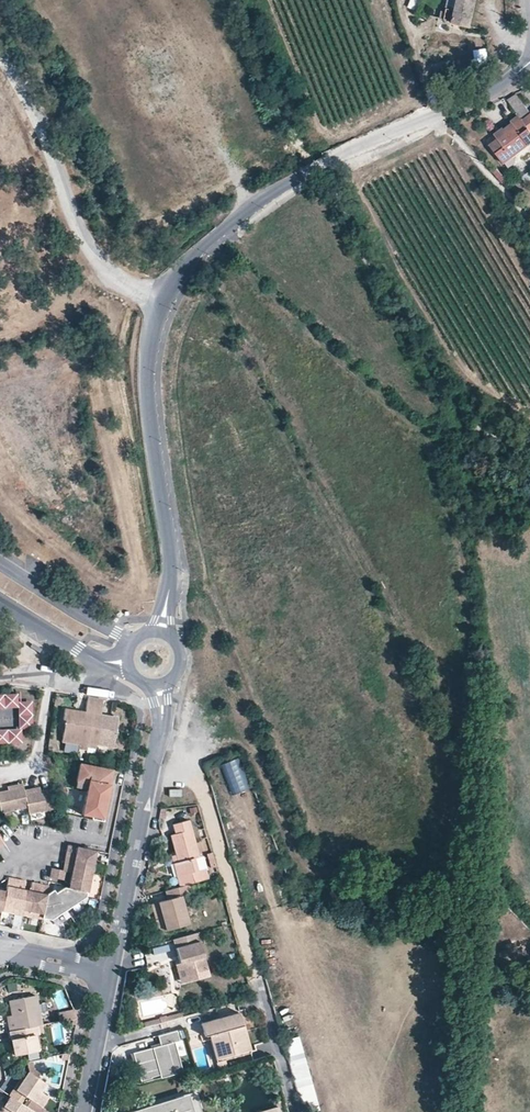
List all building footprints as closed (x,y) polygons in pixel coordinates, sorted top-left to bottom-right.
[(449,23),(454,0),(446,0),(441,21),(449,23)] [(470,29),(476,0),(454,0),(449,23),(470,29)] [(506,96),(518,111),(529,128),(529,107),(529,108),(515,89),(506,96)] [(529,138),(529,128),(518,111),(509,116),(511,118),(502,124),(504,127),(486,139),(500,159),(529,138)] [(27,728),(24,702),(11,703),(10,694),(0,695),(0,708),(11,707),(13,729),(0,730),(0,744),(20,742),(18,729),(27,728)] [(87,748),(87,746),(108,749),(113,750),(118,719),(101,716),(104,702),(85,699),(83,713),(62,710),(60,721),(63,721),(60,743),(78,746),(87,748)] [(108,749),(87,746),(87,748),(86,752),(86,755),(107,758),(108,749)] [(224,764),(231,795),(249,791),(243,760),(224,764)] [(78,766),(75,783),(86,786),(85,791),(80,817),(89,818),(90,815),(101,817),(105,797),(103,797),(105,787),(107,787),(109,772),(78,766)] [(7,786),(8,791),(24,787),(23,783),(7,786)] [(41,791),(25,794),(24,790),(24,787),(8,791),(0,792),(0,809),(1,813),(27,807),(29,814),(56,808),(51,788),(41,791)] [(190,883),(202,879),(200,871),(198,862),(202,860),(190,821),(175,826),(177,836),(174,837),(182,866),(178,868),(183,885),(190,883)] [(68,887),(64,886),(55,892),(45,899),(46,893),(48,885),(31,881),(29,895),(22,894),(25,880),(8,877),(5,891),(0,890),(0,910),(21,914),(40,918),(41,917),(50,918),(84,903),(85,899),(86,899),(91,872),(96,849),(68,844),(62,869),(51,867),(49,876),(64,879),(66,870),(71,871),(69,883),(73,884),(72,888),(68,887)] [(190,883),(183,885),(165,890),(168,899),(158,902),(167,930),(190,922),(183,897),(193,893),(190,883)] [(53,889),(46,893),(45,899),(55,892),(53,889)] [(160,932),(167,930),(158,902),(152,904),(160,932)] [(189,961),(190,965),(195,980),(216,974),(206,940),(203,932),(177,940),(180,947),(184,962),(186,962),(189,961)] [(166,945),(153,945),(153,960),(167,960),(166,945)] [(190,965),(187,966),(183,967),(190,988),(196,986),(195,980),(190,965)] [(195,980),(196,986),(218,980),(216,974),(195,980)] [(9,1002),(12,1016),(15,1030),(37,1026),(50,1024),(46,1002),(37,1004),(36,996),(9,1002)] [(57,1013),(59,1020),(77,1016),(74,1010),(57,1013)] [(203,1041),(210,1040),(214,1038),(221,1058),(250,1048),(238,1011),(200,1023),(203,1032),(201,1033),(203,1041)] [(37,1026),(15,1030),(10,1031),(15,1056),(37,1051),(34,1036),(38,1035),(37,1026)] [(151,1078),(151,1077),(159,1074),(160,1077),(183,1071),(175,1043),(179,1042),(176,1029),(156,1035),(159,1045),(132,1053),(140,1081),(151,1078)] [(216,1059),(221,1058),(214,1038),(210,1040),(216,1059)] [(28,1061),(29,1073),(36,1078),(39,1074),(34,1070),(32,1060),(28,1061)] [(33,1111),(42,1111),(44,1109),(40,1107),(47,1097),(39,1092),(44,1083),(36,1078),(29,1073),(17,1090),(15,1089),(10,1096),(16,1100),(23,1105),(33,1111)] [(193,1092),(175,1098),(176,1099),(160,1105),(157,1106),(157,1105),(139,1111),(140,1111),(199,1111),(193,1092)] [(16,1100),(11,1108),(5,1104),(0,1111),(33,1111),(23,1105),(16,1100)]
